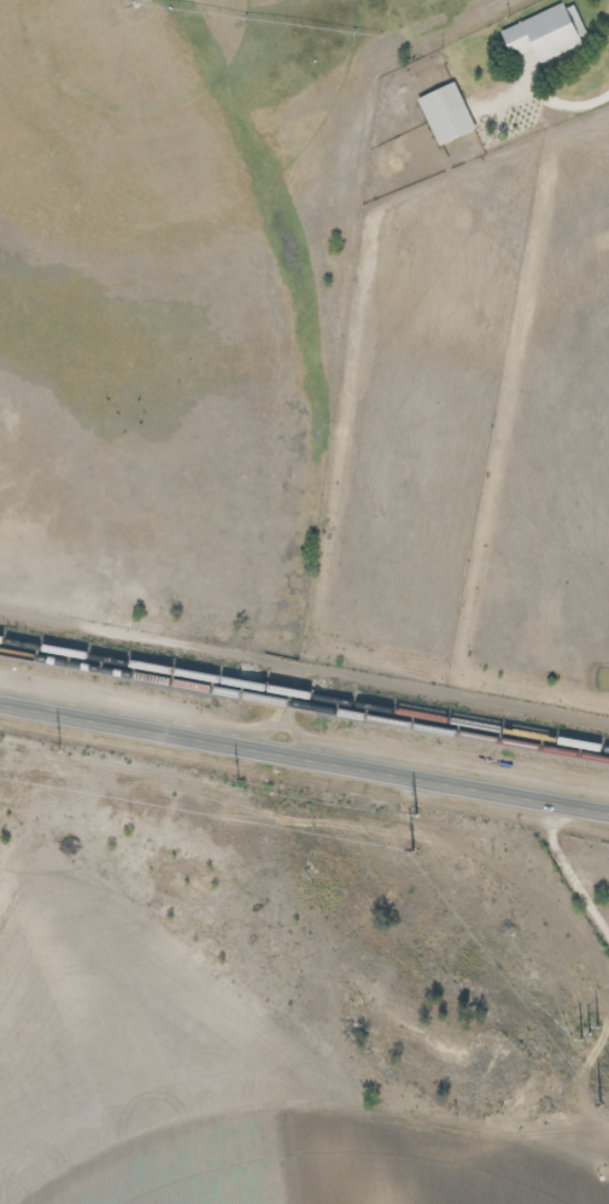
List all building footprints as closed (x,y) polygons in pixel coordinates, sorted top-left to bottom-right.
[(498,31),(510,61),(534,51),(539,64),(587,45),(572,7),(565,10),(563,5),(498,31)] [(475,131),(454,83),(416,100),(437,147),(475,131)]
